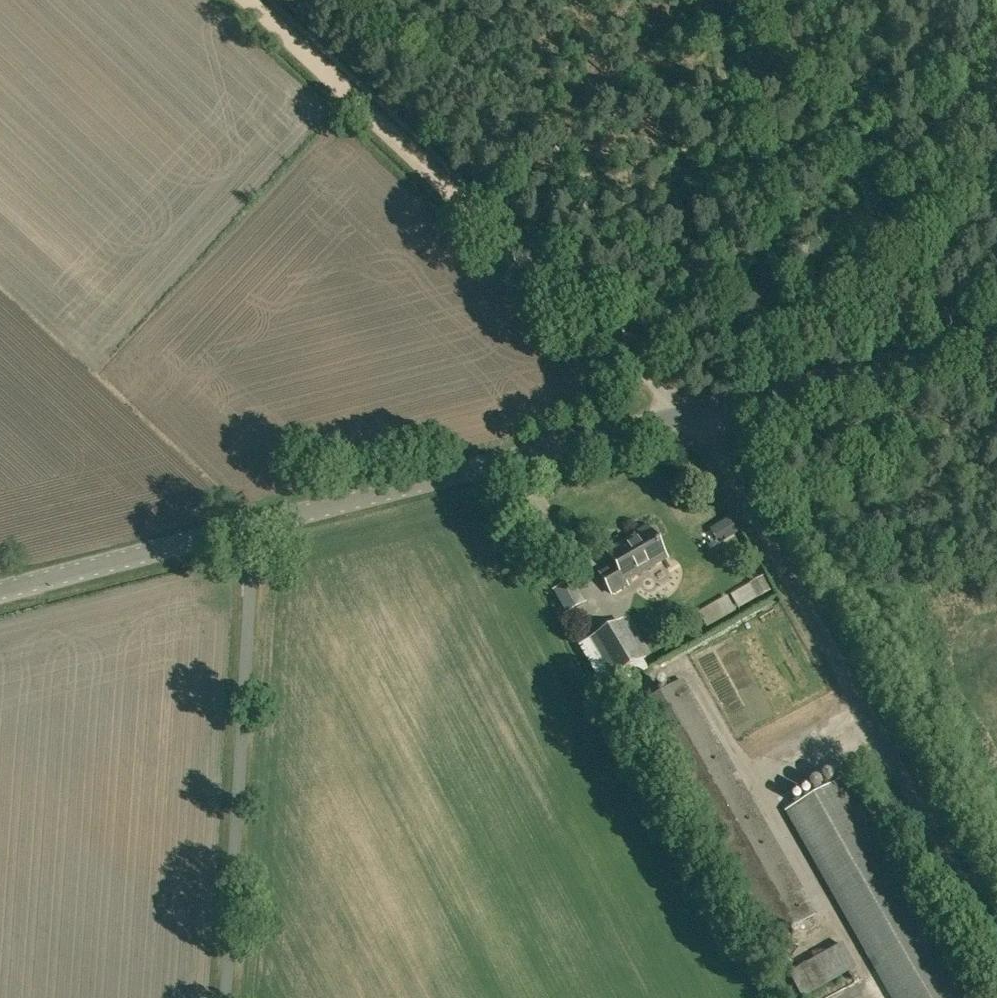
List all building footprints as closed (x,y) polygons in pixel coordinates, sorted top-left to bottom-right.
[(654,538),(659,536),(654,526),(647,524),(632,532),(635,537),(607,553),(615,566),(600,574),(611,593),(627,584),(624,580),(665,557),(654,538)] [(645,659),(622,621),(589,639),(591,644),(581,649),(605,694),(648,671),(642,661),(645,659)] [(770,940),(817,913),(683,679),(636,706),(770,940)] [(838,780),(785,811),(890,997),(961,997),(838,780)]
